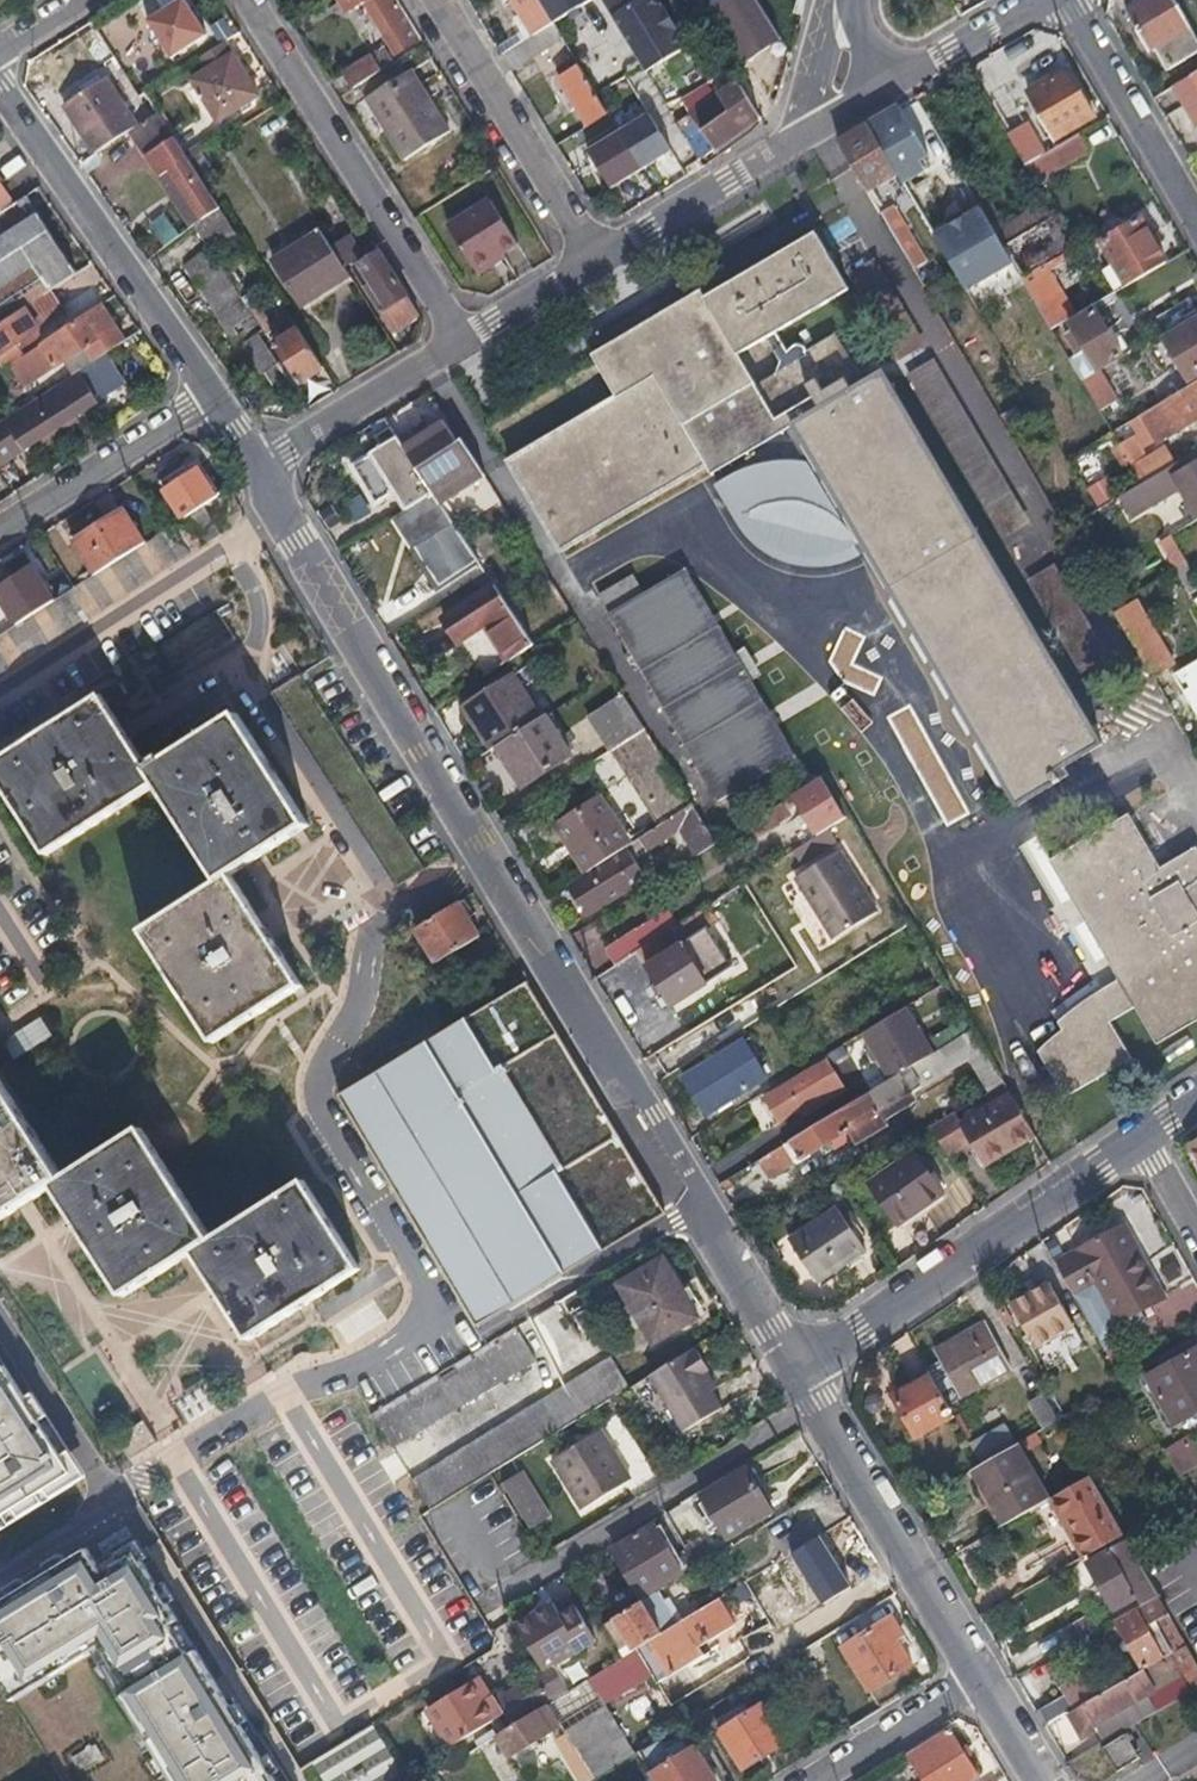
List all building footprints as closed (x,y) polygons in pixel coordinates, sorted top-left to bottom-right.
[(137,22),(162,62),(202,37),(179,0),(171,0),(137,22)] [(348,10),(362,0),(341,0),(348,10)] [(398,52),(420,38),(397,0),(364,0),(398,52)] [(534,34),(554,21),(541,0),(513,0),(534,34)] [(554,21),(588,0),(541,0),(554,21)] [(608,10),(634,72),(679,53),(657,0),(631,0),(608,10)] [(747,56),(779,36),(757,0),(716,0),(713,2),(747,56)] [(1196,52),(1196,33),(1178,0),(1148,0),(1128,11),(1149,47),(1155,44),(1169,67),(1196,52)] [(534,34),(504,53),(514,70),(564,38),(554,21),(534,34)] [(259,94),(233,52),(207,68),(191,79),(218,119),(259,94)] [(191,79),(207,68),(198,54),(190,58),(182,64),(191,79)] [(345,69),(355,85),(359,83),(380,69),(370,54),(345,69)] [(380,69),(359,83),(367,95),(404,73),(397,59),(380,69)] [(588,122),(608,110),(580,64),(560,77),(588,122)] [(411,68),(404,73),(367,95),(406,158),(449,131),(411,68)] [(1097,116),(1070,71),(1032,93),(1058,138),(1097,116)] [(61,105),(93,154),(99,150),(101,149),(89,130),(126,107),(106,76),(61,105)] [(691,112),(714,146),(759,114),(739,82),(693,110),(691,112)] [(139,124),(126,107),(89,130),(101,149),(132,128),(139,124)] [(893,110),(871,123),(872,125),(899,171),(906,183),(926,171),(929,174),(936,171),(954,199),(974,188),(949,144),(933,153),(923,137),(912,143),(893,110)] [(221,208),(189,158),(158,111),(139,124),(132,128),(195,225),(221,208)] [(686,137),(699,157),(714,146),(691,112),(676,121),(686,137)] [(615,122),(648,176),(663,167),(630,113),(615,122)] [(1032,122),(1011,134),(1029,163),(1048,152),(1032,122)] [(872,125),(843,142),(870,188),(899,171),(872,125)] [(1093,151),(1082,132),(1054,148),(1066,167),(1093,151)] [(9,199),(0,186),(0,205),(9,199)] [(25,197),(13,204),(0,213),(0,320),(51,287),(76,271),(25,197)] [(474,267),(503,250),(518,241),(490,197),(447,222),(474,267)] [(954,295),(1008,266),(974,205),(920,234),(954,295)] [(221,208),(195,225),(211,249),(238,233),(221,208)] [(889,221),(922,277),(934,270),(901,213),(889,221)] [(1073,244),(1057,217),(1011,244),(1027,270),(1073,244)] [(1129,284),(1171,260),(1146,218),(1105,242),(1129,284)] [(333,247),(321,227),(271,257),(301,305),(351,274),(344,264),(333,247)] [(820,230),(709,294),(707,291),(599,355),(623,398),(515,460),(567,549),(712,467),(719,477),(800,432),(837,495),(843,520),(854,542),(871,532),(883,552),(864,563),(877,583),(894,595),(984,748),(1020,807),(1063,782),(1059,772),(1106,745),(885,367),(858,384),(853,375),(863,369),(839,329),(814,344),(805,341),(799,342),(792,349),(780,329),(852,287),(820,230)] [(230,270),(250,258),(236,238),(216,250),(230,270)] [(333,247),(344,264),(359,255),(348,238),(333,247)] [(420,315),(379,250),(354,267),(394,331),(420,315)] [(507,257),(503,250),(474,267),(479,274),(507,257)] [(281,397),(295,388),(258,332),(263,330),(233,283),(215,256),(193,270),(242,343),(235,348),(254,378),(264,372),(281,397)] [(1040,301),(1043,305),(1066,292),(1054,272),(1031,285),(1040,301)] [(51,287),(0,320),(0,354),(38,330),(33,322),(61,304),(51,287)] [(1196,314),(1196,305),(1194,299),(1164,316),(1171,329),(1196,314)] [(1091,349),(1103,369),(1127,355),(1098,307),(1075,321),(1078,328),(1069,333),(1080,355),(1091,349)] [(78,371),(125,341),(115,327),(109,330),(95,310),(21,357),(27,367),(47,355),(56,367),(64,363),(72,375),(78,371)] [(1169,338),(1190,375),(1196,371),(1196,322),(1169,338)] [(297,383),(324,365),(300,328),(273,346),(297,383)] [(1075,359),(1086,379),(1103,369),(1091,349),(1080,355),(1075,359)] [(931,359),(904,374),(977,501),(1003,487),(986,457),(968,467),(960,453),(979,442),(931,359)] [(81,376),(78,371),(72,375),(14,411),(0,420),(0,427),(5,424),(75,380),(81,376)] [(81,376),(75,380),(5,424),(0,427),(0,456),(94,396),(81,376)] [(1146,413),(1161,440),(1196,419),(1196,383),(1146,413)] [(471,456),(459,437),(454,441),(442,423),(427,432),(419,438),(403,448),(429,485),(471,456)] [(419,438),(427,432),(422,423),(413,428),(419,438)] [(403,448),(394,433),(378,443),(403,481),(394,486),(437,551),(462,536),(429,485),(403,448)] [(1147,482),(1181,462),(1170,446),(1153,456),(1138,433),(1123,441),(1147,482)] [(207,503),(222,493),(199,457),(163,479),(186,516),(207,503)] [(1182,461),(1181,462),(1147,482),(1124,495),(1136,515),(1160,502),(1154,493),(1181,478),(1196,504),(1196,465),(1188,471),(1182,461)] [(1085,488),(1093,508),(1111,500),(1103,480),(1085,488)] [(148,541),(129,553),(97,573),(58,598),(20,622),(0,634),(0,674),(1,675),(123,597),(224,530),(207,503),(186,516),(166,529),(148,541)] [(129,553),(148,541),(125,506),(76,539),(97,573),(129,553)] [(1165,540),(1180,566),(1192,559),(1177,533),(1165,540)] [(58,598),(36,565),(0,588),(0,592),(20,622),(58,598)] [(797,757),(690,570),(649,592),(638,577),(605,596),(647,670),(721,798),(797,757)] [(488,620),(513,658),(535,644),(497,588),(445,617),(458,638),(488,620)] [(1132,603),(1118,612),(1129,631),(1143,622),(1132,603)] [(180,672),(233,638),(215,610),(162,644),(180,672)] [(1140,651),(1155,676),(1170,667),(1155,643),(1140,651)] [(1186,672),(1196,690),(1196,665),(1186,672)] [(1186,672),(1176,678),(1194,709),(1196,707),(1196,690),(1186,672)] [(466,705),(493,748),(499,744),(541,718),(514,675),(466,705)] [(99,694),(0,758),(0,784),(45,853),(158,782),(222,880),(144,931),(214,1041),(303,984),(233,873),(308,823),(237,712),(149,770),(99,694)] [(592,716),(613,749),(644,729),(640,722),(623,696),(592,716)] [(541,718),(499,744),(524,784),(570,755),(546,715),(541,718)] [(644,729),(613,749),(661,826),(673,818),(693,806),(662,758),(644,729)] [(821,780),(793,796),(818,836),(828,830),(842,821),(845,819),(821,780)] [(556,822),(587,871),(627,846),(630,844),(600,795),(556,822)] [(673,818),(697,856),(717,843),(693,806),(673,818)] [(1196,846),(1159,867),(1128,816),(1048,862),(1119,979),(1088,998),(1057,1020),(1063,1029),(1038,1049),(1065,1094),(1134,1056),(1112,1022),(1136,1009),(1159,1043),(1196,1020),(1196,848),(1196,846)] [(849,832),(842,821),(828,830),(835,840),(849,832)] [(828,830),(818,836),(825,847),(835,840),(828,830)] [(825,847),(818,836),(802,845),(810,856),(825,847)] [(587,871),(568,883),(587,913),(638,883),(629,866),(637,861),(627,846),(587,871)] [(794,878),(814,909),(820,919),(832,938),(879,910),(841,849),(794,878)] [(629,866),(638,883),(647,878),(637,861),(629,866)] [(457,902),(416,928),(437,962),(478,936),(457,902)] [(820,919),(814,909),(808,913),(814,923),(820,919)] [(605,946),(615,962),(642,946),(661,934),(652,918),(605,946)] [(661,934),(642,946),(649,960),(646,962),(672,1004),(705,982),(695,966),(672,927),(661,934)] [(710,956),(695,966),(705,982),(720,974),(710,956)] [(528,979),(352,1088),(484,1302),(661,1193),(528,979)] [(905,1006),(864,1031),(892,1078),(933,1053),(905,1006)] [(44,1018),(7,1041),(18,1059),(55,1036),(44,1018)] [(665,1049),(676,1068),(722,1040),(710,1021),(665,1049)] [(933,1053),(892,1078),(847,1105),(792,1139),(802,1155),(983,1047),(972,1029),(933,1053)] [(704,1111),(764,1074),(742,1039),(684,1076),(704,1111)] [(989,1090),(1003,1081),(988,1056),(974,1065),(989,1090)] [(805,1109),(842,1087),(826,1059),(766,1095),(777,1115),(800,1102),(805,1109)] [(306,1180),(213,1238),(142,1126),(64,1175),(0,1078),(0,1220),(54,1187),(126,1295),(194,1252),(251,1339),(362,1267),(306,1180)] [(981,1161),(1033,1130),(1014,1099),(1010,1092),(959,1123),(952,1112),(927,1127),(949,1159),(971,1145),(981,1161)] [(792,1139),(760,1158),(770,1175),(802,1155),(792,1139)] [(942,1194),(914,1153),(869,1183),(898,1223),(942,1194)] [(865,1253),(836,1210),(789,1241),(816,1283),(865,1253)] [(1124,1223),(1056,1263),(1073,1293),(1095,1281),(1117,1321),(1164,1295),(1124,1223)] [(697,1316),(661,1258),(618,1284),(653,1343),(697,1316)] [(1034,1347),(1071,1326),(1047,1283),(1009,1304),(1034,1347)] [(339,1322),(349,1341),(388,1321),(378,1302),(339,1322)] [(959,1396),(1008,1368),(983,1323),(934,1352),(959,1396)] [(375,1419),(391,1445),(533,1357),(517,1332),(375,1419)] [(1115,1367),(1144,1351),(1134,1333),(1105,1349),(1115,1367)] [(1196,1411),(1196,1351),(1195,1352),(1189,1341),(1163,1355),(1168,1365),(1148,1377),(1174,1424),(1196,1411)] [(682,1431),(728,1403),(707,1370),(710,1368),(697,1349),(690,1354),(689,1352),(648,1376),(682,1431)] [(413,1480),(430,1509),(628,1389),(610,1360),(413,1480)] [(73,1496),(0,1372),(0,1539),(73,1496)] [(953,1414),(930,1373),(891,1396),(914,1436),(953,1414)] [(1058,1419),(1043,1391),(1026,1400),(1043,1428),(1058,1419)] [(971,1447),(981,1465),(1014,1445),(1005,1428),(971,1447)] [(632,1478),(602,1429),(555,1458),(585,1506),(632,1478)] [(981,1465),(970,1472),(983,1494),(988,1491),(1008,1526),(1049,1501),(1017,1443),(1014,1445),(981,1465)] [(1196,1468),(1196,1444),(1168,1460),(1178,1479),(1196,1468)] [(725,1536),(768,1510),(742,1466),(699,1492),(725,1536)] [(526,1472),(507,1483),(535,1530),(554,1518),(526,1472)] [(1083,1556),(1122,1532),(1091,1477),(1051,1500),(1083,1556)] [(781,1541),(790,1555),(808,1544),(822,1535),(814,1520),(781,1541)] [(640,1596),(682,1571),(652,1523),(611,1548),(640,1596)] [(1132,1599),(1136,1604),(1156,1592),(1140,1564),(1126,1539),(1086,1561),(1113,1610),(1132,1599)] [(4,1712),(90,1663),(157,1780),(258,1780),(137,1568),(110,1584),(94,1556),(0,1609),(0,1704),(4,1712)] [(602,1625),(623,1658),(678,1624),(657,1591),(602,1625)] [(1064,1713),(1078,1736),(1091,1728),(1146,1695),(1154,1710),(1196,1686),(1196,1666),(1156,1592),(1136,1604),(1111,1619),(1140,1670),(1093,1697),(1072,1709),(1064,1713)] [(623,1658),(590,1679),(603,1704),(652,1673),(657,1683),(702,1656),(697,1647),(731,1625),(716,1601),(678,1624),(623,1658)] [(551,1662),(552,1664),(594,1638),(572,1605),(558,1614),(550,1602),(514,1625),(541,1668),(551,1662)] [(896,1638),(902,1635),(890,1616),(840,1647),(866,1691),(911,1663),(896,1638)] [(554,1700),(570,1691),(556,1671),(536,1683),(533,1678),(496,1701),(508,1721),(551,1696),(554,1700)] [(1058,1686),(1063,1694),(1072,1709),(1093,1697),(1079,1674),(1058,1686)] [(479,1700),(488,1695),(476,1676),(467,1681),(479,1700)] [(590,1679),(570,1691),(554,1700),(546,1706),(559,1726),(565,1735),(592,1780),(629,1757),(603,1704),(590,1679)] [(501,1714),(488,1695),(479,1700),(467,1681),(425,1707),(450,1746),(501,1714)] [(1036,1710),(1045,1725),(1064,1713),(1072,1709),(1063,1694),(1036,1710)] [(1091,1728),(1099,1742),(1120,1730),(1154,1710),(1146,1695),(1091,1728)] [(743,1769),(790,1740),(765,1700),(718,1729),(743,1769)] [(559,1726),(546,1706),(496,1737),(508,1757),(559,1726)] [(908,1751),(924,1778),(926,1780),(964,1780),(979,1772),(951,1725),(908,1751)] [(319,1780),(399,1780),(377,1729),(309,1758),(319,1780)] [(653,1767),(662,1780),(721,1780),(696,1742),(693,1744),(687,1734),(668,1744),(675,1754),(653,1767)] [(565,1735),(554,1743),(577,1780),(590,1780),(592,1780),(565,1735)] [(668,1744),(663,1735),(642,1748),(653,1767),(675,1754),(668,1744)] [(1100,1748),(1114,1772),(1137,1758),(1123,1736),(1100,1748)] [(434,1775),(438,1780),(469,1780),(506,1758),(508,1757),(496,1737),(434,1775)]
